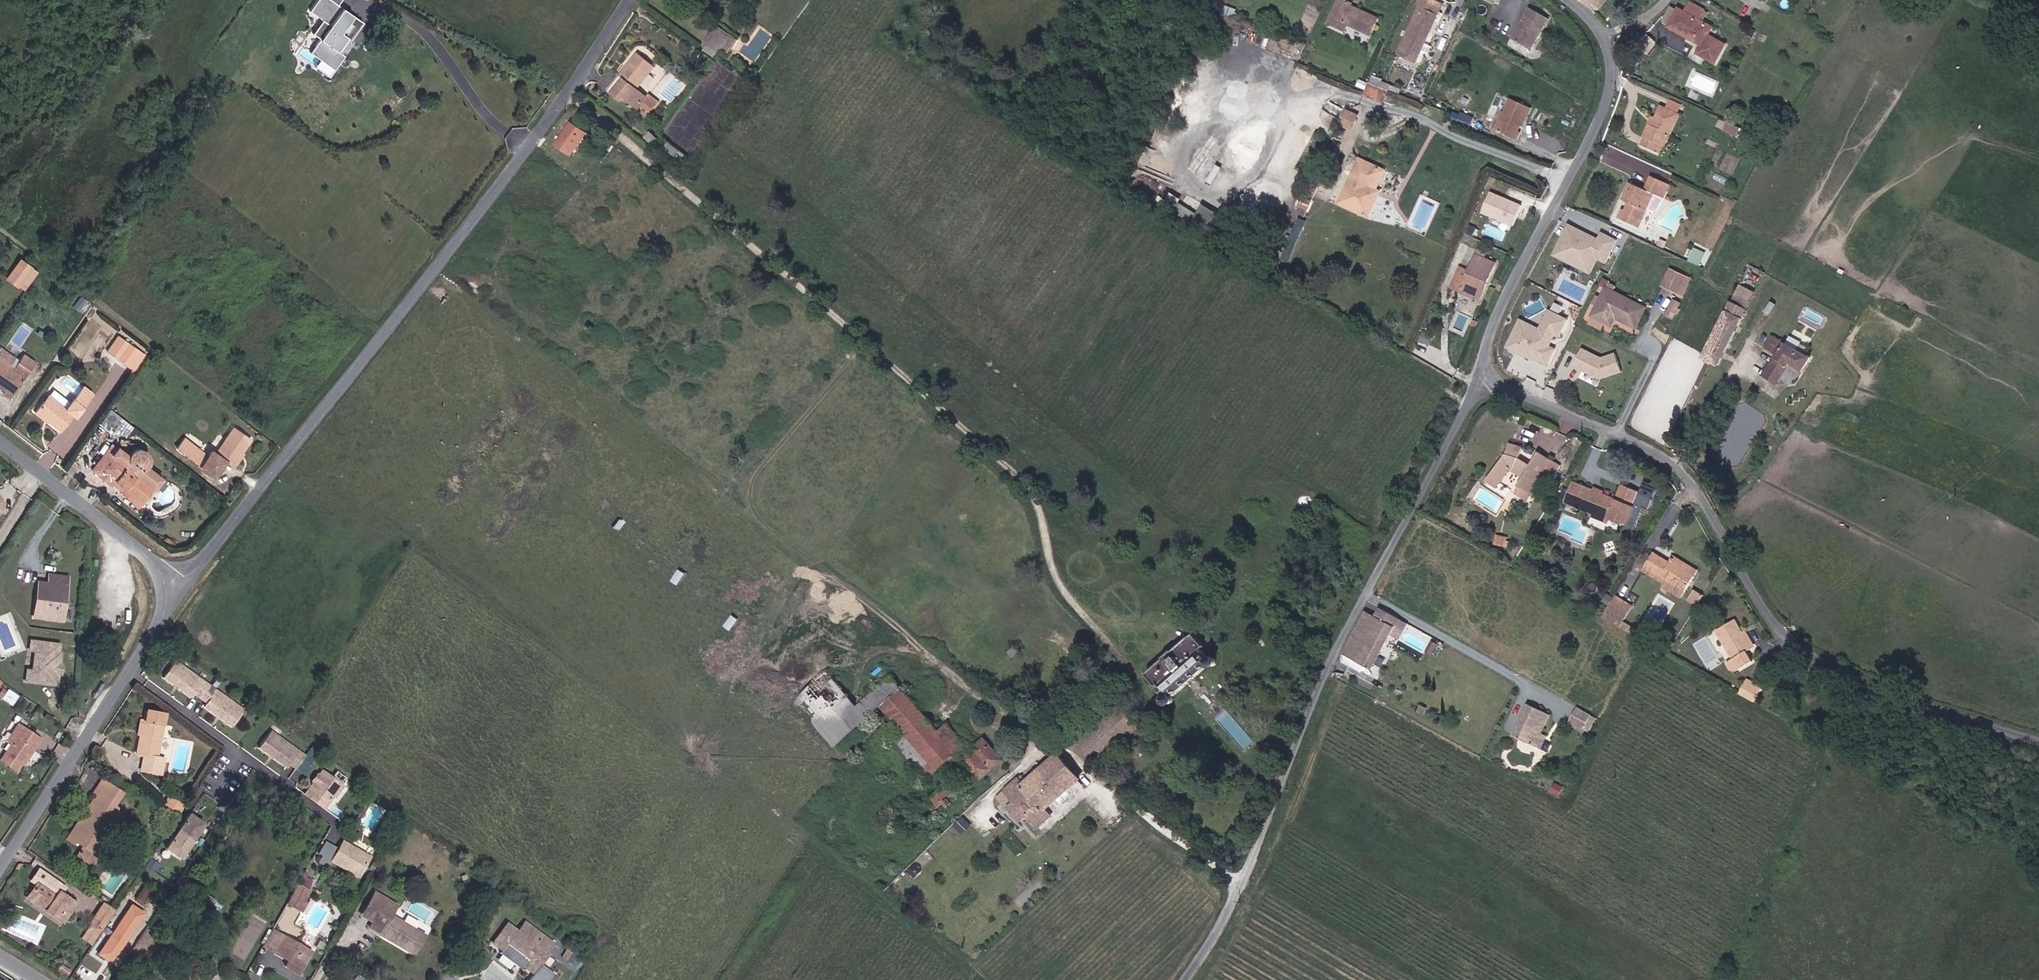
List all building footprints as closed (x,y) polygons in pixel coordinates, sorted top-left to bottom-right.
[(352,13),(333,0),(304,0),(301,4),(314,13),(322,18),(312,32),(302,46),(313,53),(320,58),(330,44),(337,49),(347,34),(340,30),(352,13)] [(1359,18),(1366,2),(1364,0),(1362,3),(1357,0),(1341,0),(1334,14),(1351,22),(1354,15),(1359,18)] [(1402,56),(1420,63),(1444,10),(1424,0),(1422,0),(1419,6),(1423,8),(1402,56)] [(1731,37),(1712,30),(1715,21),(1701,16),(1705,6),(1689,1),(1686,10),(1679,7),(1671,27),(1708,41),(1705,49),(1723,56),(1731,37)] [(1240,17),(1243,6),(1229,2),(1227,13),(1240,17)] [(1359,18),(1377,26),(1384,10),(1366,2),(1359,18)] [(1518,32),(1537,40),(1548,14),(1530,6),(1518,32)] [(312,32),(322,18),(314,13),(305,27),(312,32)] [(347,34),(358,18),(352,13),(340,30),(347,34)] [(1515,40),(1533,48),(1537,40),(1518,32),(1515,40)] [(722,44),(729,49),(737,39),(729,34),(722,44)] [(337,49),(330,44),(320,58),(313,53),(307,60),(325,72),(340,51),(337,49)] [(726,53),(729,49),(722,44),(719,48),(726,53)] [(635,84),(644,75),(650,68),(635,55),(627,64),(630,67),(627,70),(623,68),(615,77),(630,90),(635,84)] [(1395,80),(1374,72),(1369,83),(1390,91),(1395,80)] [(635,84),(643,91),(651,82),(644,75),(635,84)] [(1498,130),(1510,135),(1524,102),(1515,98),(1509,112),(1507,111),(1498,130)] [(1527,118),(1530,119),(1535,107),(1524,102),(1510,135),(1521,139),(1524,132),(1521,131),(1524,124),(1527,118)] [(615,116),(625,124),(633,116),(623,107),(615,116)] [(1338,122),(1352,129),(1360,115),(1347,107),(1338,122)] [(1663,144),(1667,147),(1686,118),(1670,108),(1664,118),(1659,125),(1651,136),(1652,137),(1647,144),(1658,152),(1663,144)] [(1459,124),(1471,128),(1474,120),(1467,117),(1462,116),(1459,124)] [(551,141),(565,151),(579,132),(565,123),(551,141)] [(1374,180),(1379,182),(1388,163),(1363,152),(1343,194),(1363,203),(1374,180)] [(1652,192),(1657,194),(1664,182),(1651,175),(1644,187),(1631,180),(1625,191),(1629,193),(1625,200),(1627,201),(1624,208),(1621,207),(1618,214),(1637,224),(1652,192)] [(1657,194),(1661,196),(1667,184),(1664,182),(1657,194)] [(1515,226),(1525,204),(1490,189),(1480,211),(1515,226)] [(1606,259),(1617,237),(1603,229),(1597,239),(1579,229),(1581,226),(1570,220),(1554,250),(1574,261),(1582,247),(1597,255),(1606,259)] [(1590,270),(1597,255),(1582,247),(1574,261),(1590,270)] [(1696,247),(1690,260),(1701,265),(1707,252),(1696,247)] [(26,259),(16,252),(2,270),(13,278),(26,259)] [(1451,289),(1478,301),(1495,265),(1476,257),(1466,280),(1457,277),(1451,289)] [(1660,286),(1674,293),(1682,276),(1668,269),(1660,286)] [(1674,293),(1680,296),(1688,279),(1682,276),(1674,293)] [(1599,293),(1603,295),(1611,280),(1608,279),(1605,285),(1604,284),(1599,293)] [(1632,323),(1642,304),(1611,288),(1614,281),(1611,280),(1603,295),(1599,304),(1593,314),(1604,319),(1609,310),(1614,313),(1632,323)] [(1595,302),(1599,304),(1603,295),(1599,293),(1595,302)] [(1558,308),(1562,302),(1554,297),(1551,304),(1558,308)] [(1740,313),(1744,305),(1729,297),(1725,306),(1740,313)] [(1677,317),(1682,300),(1673,298),(1668,315),(1677,317)] [(1589,311),(1593,314),(1599,304),(1595,302),(1589,311)] [(1545,340),(1551,329),(1557,332),(1566,315),(1548,305),(1538,324),(1527,318),(1524,324),(1521,323),(1519,328),(1513,325),(1505,341),(1530,354),(1532,352),(1545,360),(1553,344),(1545,340)] [(1701,352),(1715,359),(1740,313),(1725,306),(1701,352)] [(1604,319),(1608,322),(1614,313),(1609,310),(1604,319)] [(1524,324),(1527,318),(1519,314),(1513,325),(1519,328),(1521,323),(1524,324)] [(95,355),(109,332),(88,319),(69,351),(80,357),(85,349),(95,355)] [(128,364),(140,348),(120,332),(107,348),(128,364)] [(1805,358),(1781,341),(1769,333),(1762,342),(1774,350),(1761,371),(1774,379),(1787,359),(1799,367),(1805,358)] [(1619,368),(1614,350),(1599,355),(1580,344),(1571,361),(1597,375),(1619,368)] [(6,397),(32,361),(19,350),(9,364),(0,358),(0,393),(6,397)] [(85,384),(67,408),(79,417),(97,393),(85,384)] [(60,429),(73,413),(43,390),(33,404),(49,417),(48,420),(60,429)] [(48,420),(49,417),(33,404),(29,409),(46,422),(48,420)] [(133,423),(108,404),(101,414),(125,432),(133,423)] [(229,460),(239,445),(241,447),(249,435),(233,423),(214,450),(208,446),(204,451),(180,434),(172,444),(196,462),(201,456),(217,467),(224,457),(229,460)] [(158,476),(144,465),(145,463),(147,460),(148,456),(147,453),(146,450),(145,447),(142,444),(139,443),(134,441),(130,442),(125,444),(122,448),(117,444),(112,451),(100,466),(115,478),(113,481),(128,487),(125,489),(141,501),(158,476)] [(1528,451),(1521,462),(1510,456),(1511,445),(1495,442),(1493,457),(1490,463),(1497,467),(1493,472),(1487,469),(1479,481),(1489,486),(1500,466),(1514,475),(1509,485),(1522,491),(1541,457),(1528,451)] [(229,460),(234,464),(244,448),(241,447),(239,445),(229,460)] [(113,481),(115,478),(100,466),(112,451),(107,447),(91,469),(111,484),(113,481)] [(217,467),(201,456),(196,462),(212,473),(217,467)] [(71,472),(75,467),(70,463),(66,468),(71,472)] [(1565,492),(1566,493),(1573,481),(1569,480),(1565,492)] [(1604,509),(1625,518),(1637,487),(1617,480),(1610,498),(1573,481),(1566,493),(1570,495),(1570,499),(1582,504),(1603,513),(1604,509)] [(1635,505),(1648,509),(1656,485),(1642,481),(1635,505)] [(1604,509),(1603,513),(1582,504),(1579,508),(1585,511),(1584,513),(1601,520),(1604,515),(1624,522),(1625,518),(1604,509)] [(1683,582),(1692,566),(1682,560),(1683,558),(1668,549),(1666,553),(1650,544),(1642,559),(1683,582)] [(42,613),(63,615),(68,570),(49,569),(48,578),(45,578),(42,613)] [(34,612),(42,613),(45,578),(37,577),(34,612)] [(1606,603),(1616,610),(1625,596),(1615,589),(1606,603)] [(1616,610),(1623,615),(1632,601),(1625,596),(1616,610)] [(1744,633),(1728,604),(1709,614),(1726,643),(1724,644),(1730,654),(1745,646),(1739,636),(1744,633)] [(1343,656),(1372,671),(1396,621),(1368,606),(1343,656)] [(1170,693),(1169,690),(1209,656),(1211,657),(1214,654),(1200,638),(1202,634),(1194,624),(1169,646),(1167,644),(1156,653),(1158,656),(1143,670),(1166,696),(1170,693)] [(60,639),(31,637),(30,646),(36,646),(34,666),(29,666),(27,677),(58,680),(59,669),(57,667),(57,661),(60,659),(61,647),(59,647),(60,639)] [(173,653),(161,670),(171,678),(173,678),(176,680),(176,681),(189,691),(192,687),(198,691),(207,679),(173,653)] [(1745,686),(1753,673),(1738,665),(1730,678),(1745,686)] [(207,679),(198,691),(204,696),(201,700),(214,709),(215,708),(218,711),(218,713),(229,720),(241,704),(207,679)] [(886,708),(884,706),(902,689),(894,680),(861,713),(828,680),(807,702),(849,745),(881,714),(886,708)] [(9,688),(3,683),(0,687),(0,696),(1,697),(9,688)] [(13,704),(18,693),(8,688),(3,699),(13,704)] [(951,732),(945,735),(902,689),(884,706),(886,708),(916,743),(935,764),(940,769),(964,746),(951,732)] [(1542,736),(1537,733),(1547,714),(1527,705),(1512,734),(1537,747),(1542,736)] [(1569,718),(1584,728),(1592,715),(1576,706),(1569,718)] [(901,758),(916,743),(886,708),(881,714),(904,737),(892,748),(901,758)] [(140,771),(165,775),(168,756),(162,755),(169,711),(150,709),(148,721),(141,720),(136,755),(143,756),(140,771)] [(1584,728),(1588,730),(1596,717),(1592,715),(1584,728)] [(6,728),(13,718),(11,717),(3,731),(5,727),(6,728)] [(13,718),(6,728),(5,727),(3,731),(1,734),(6,737),(0,746),(0,757),(12,765),(33,731),(13,718)] [(262,721),(250,737),(260,745),(262,745),(265,747),(264,748),(277,758),(280,754),(286,759),(296,746),(262,721)] [(981,775),(1002,757),(984,739),(964,758),(981,775)] [(931,768),(935,764),(916,743),(901,758),(920,778),(926,773),(932,779),(937,774),(931,768)] [(1079,776),(1055,752),(1025,779),(1021,774),(992,800),(1005,812),(1007,810),(1009,812),(1012,815),(1023,827),(1027,824),(1035,831),(1050,817),(1043,808),(1052,801),(1054,804),(1059,804),(1071,792),(1071,788),(1068,785),(1079,776)] [(339,777),(320,763),(316,768),(317,771),(315,773),(312,774),(303,787),(322,801),(331,789),(334,788),(337,784),(336,782),(339,777)] [(931,768),(937,774),(940,769),(935,764),(931,768)] [(920,778),(926,784),(932,779),(926,773),(920,778)] [(928,809),(935,816),(963,791),(946,773),(926,791),(930,795),(926,798),(933,805),(928,809)] [(72,825),(70,836),(108,780),(98,774),(94,781),(95,782),(100,784),(72,825)] [(99,829),(116,804),(109,801),(114,794),(107,789),(111,782),(108,780),(70,836),(77,841),(86,847),(99,829)] [(70,836),(72,825),(100,784),(95,782),(62,832),(69,837),(70,836)] [(107,789),(114,794),(118,787),(111,782),(107,789)] [(171,811),(180,797),(165,788),(160,796),(166,800),(163,805),(171,811)] [(163,805),(166,800),(160,796),(157,800),(163,805)] [(172,823),(162,837),(177,847),(200,813),(185,803),(176,817),(178,819),(175,825),(172,823)] [(1006,820),(1012,815),(1009,812),(1003,817),(1006,820)] [(72,850),(87,859),(105,833),(99,829),(86,847),(77,841),(72,850)] [(327,847),(324,851),(356,870),(367,852),(364,850),(363,848),(359,845),(356,846),(352,843),(353,842),(341,835),(334,847),(332,850),(327,847)] [(318,847),(324,851),(327,847),(332,850),(334,847),(322,840),(318,847)] [(914,859),(892,881),(899,887),(921,866),(914,859)] [(30,888),(34,890),(41,879),(37,877),(30,888)] [(305,877),(294,895),(299,897),(304,901),(314,883),(305,877)] [(34,890),(66,911),(76,896),(60,886),(57,890),(41,879),(34,890)] [(374,880),(366,894),(377,901),(372,909),(369,915),(381,923),(380,925),(395,934),(397,930),(404,934),(403,936),(414,942),(425,924),(389,902),(395,892),(374,880)] [(901,896),(892,886),(888,890),(898,899),(901,896)] [(898,899),(888,890),(886,892),(895,901),(898,899)] [(91,917),(98,920),(112,899),(105,894),(91,916),(91,917)] [(372,909),(377,901),(366,894),(361,903),(372,909)] [(299,897),(290,912),(299,917),(307,903),(304,901),(299,897)] [(131,901),(99,954),(115,964),(148,911),(131,901)] [(81,934),(87,937),(98,920),(91,917),(81,934)] [(271,918),(261,935),(267,939),(277,922),(271,918)] [(515,918),(510,927),(530,939),(535,930),(515,918)] [(543,935),(535,930),(530,939),(510,927),(497,919),(484,938),(495,944),(492,948),(510,959),(512,956),(520,960),(529,966),(540,948),(537,946),(543,935)] [(277,922),(267,939),(278,946),(289,929),(277,922)] [(289,929),(278,946),(292,955),(288,961),(301,969),(316,947),(314,946),(302,938),(289,929)] [(403,936),(404,934),(397,930),(395,934),(413,944),(414,942),(403,936)] [(305,934),(302,938),(314,946),(317,942),(305,934)] [(558,952),(563,944),(557,940),(552,949),(558,952)] [(565,957),(570,948),(563,944),(558,952),(565,957)]
